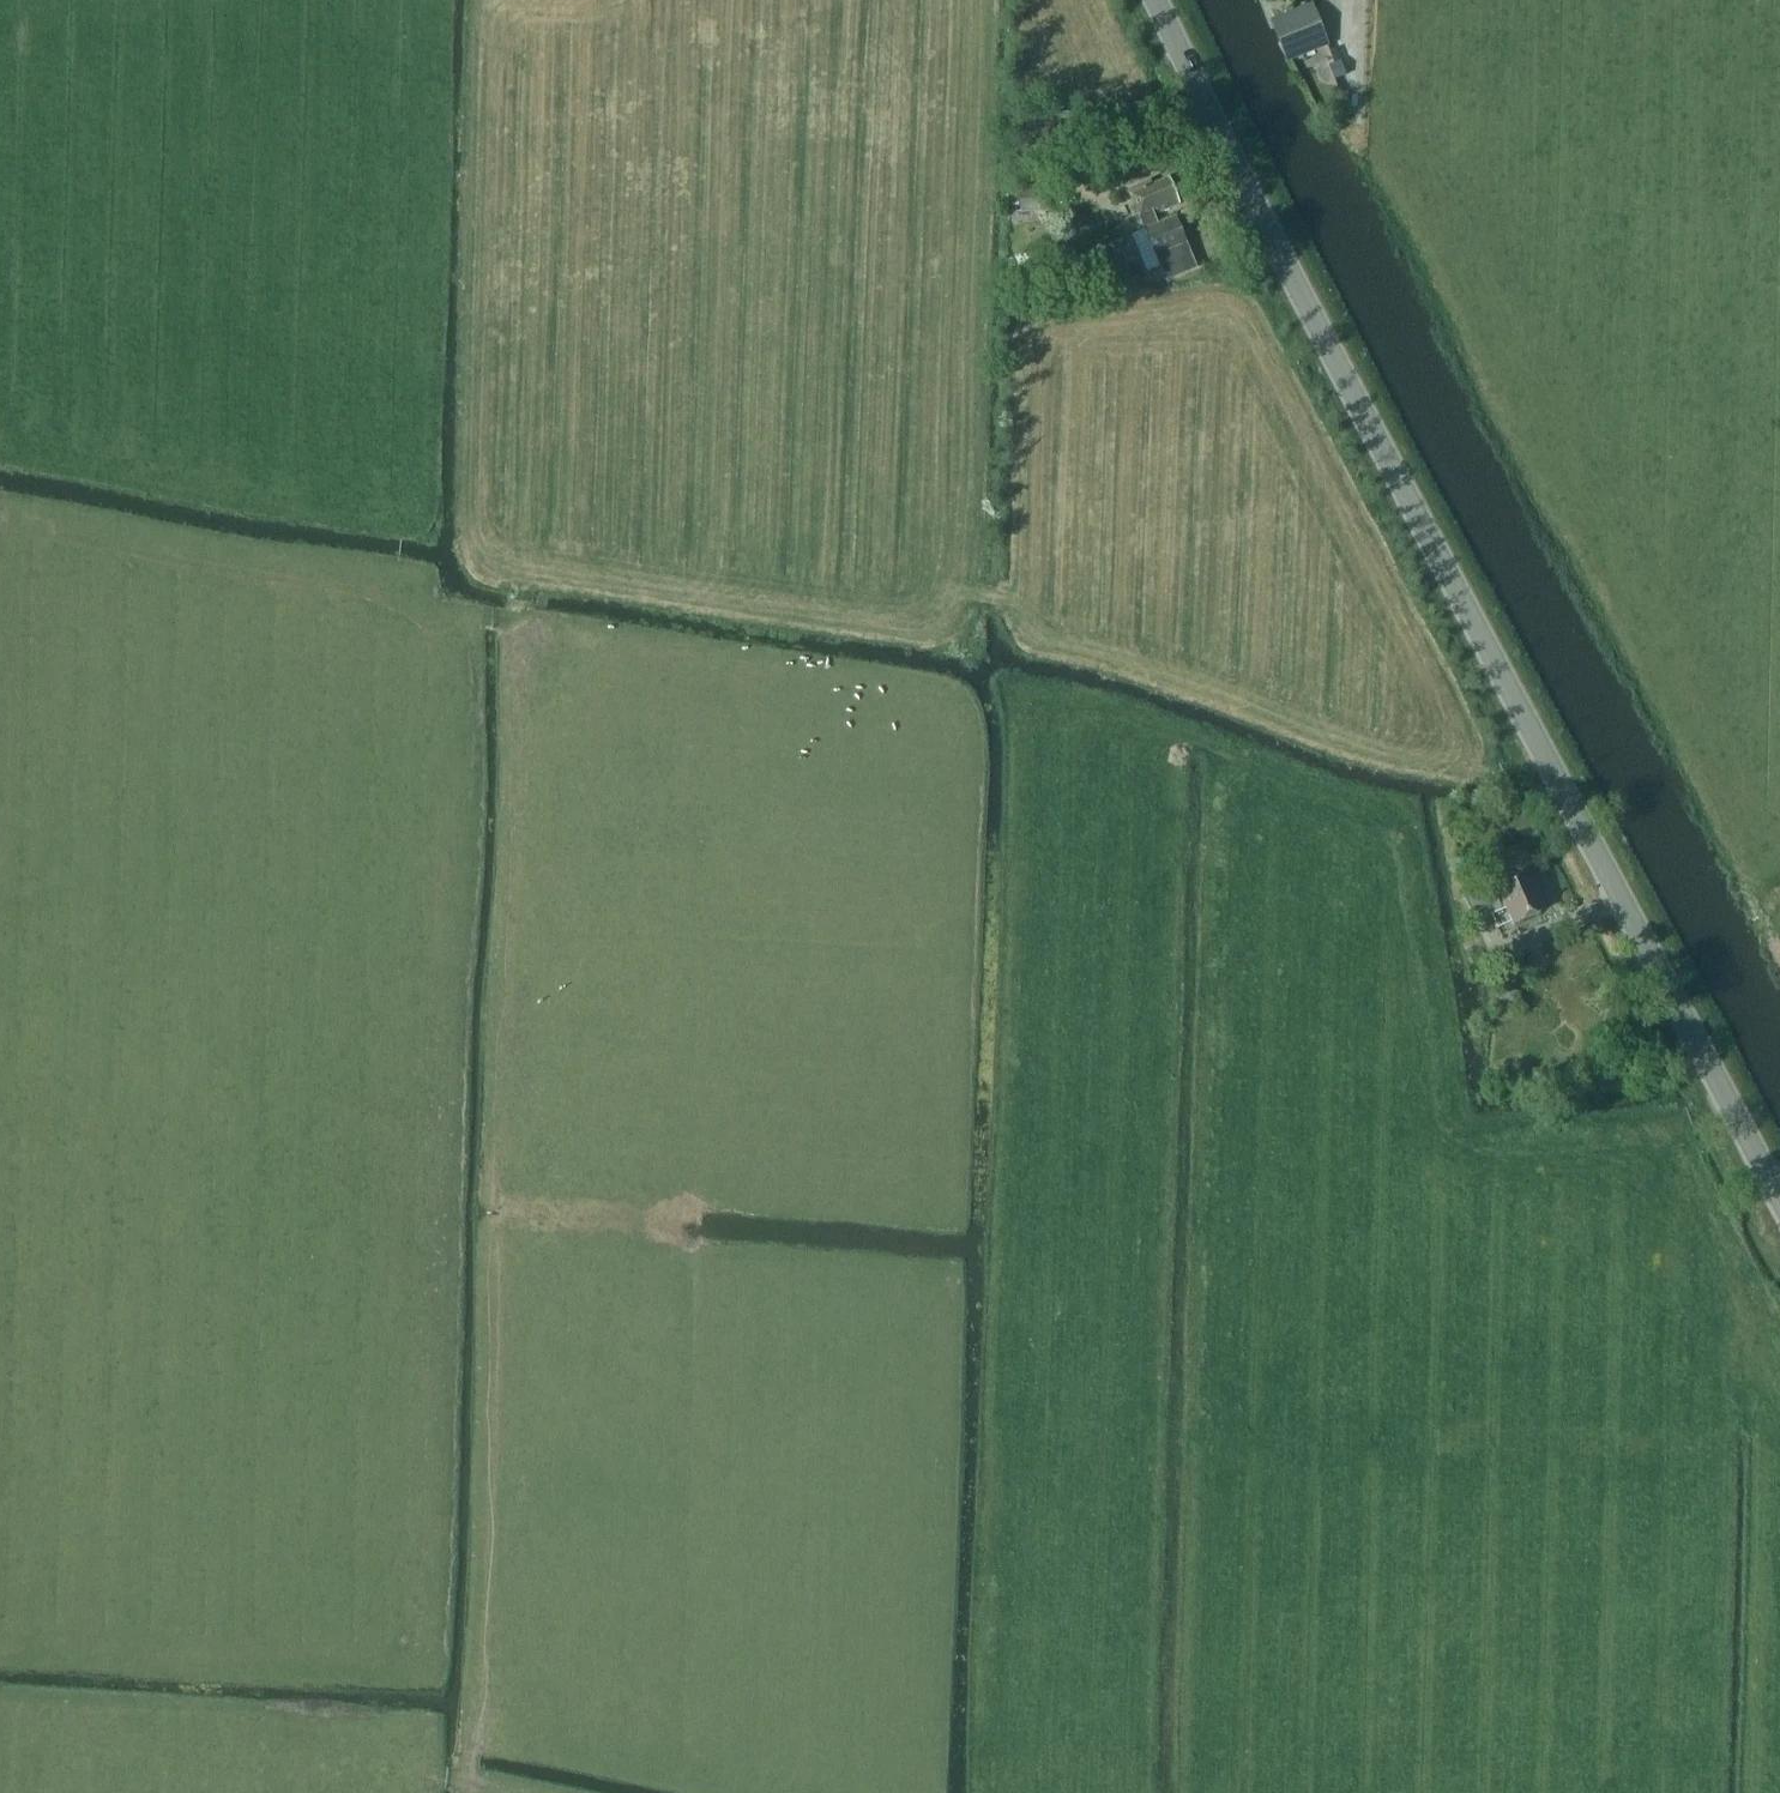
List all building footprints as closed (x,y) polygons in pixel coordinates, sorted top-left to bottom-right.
[(1294,60),(1327,46),(1311,6),(1271,23),(1280,45),(1287,42),(1294,60)] [(1342,65),(1330,65),(1329,86),(1341,86),(1342,65)] [(1021,163),(1021,176),(1039,176),(1039,163),(1021,163)] [(1125,191),(1161,274),(1189,262),(1169,218),(1157,224),(1153,214),(1178,204),(1167,179),(1145,189),(1142,183),(1125,191)] [(1016,192),(1018,216),(1046,214),(1045,191),(1016,192)] [(1497,885),(1514,924),(1544,910),(1527,872),(1497,885)] [(1464,898),(1475,922),(1502,909),(1491,885),(1464,898)] [(1500,998),(1515,1001),(1517,991),(1502,988),(1500,998)]
